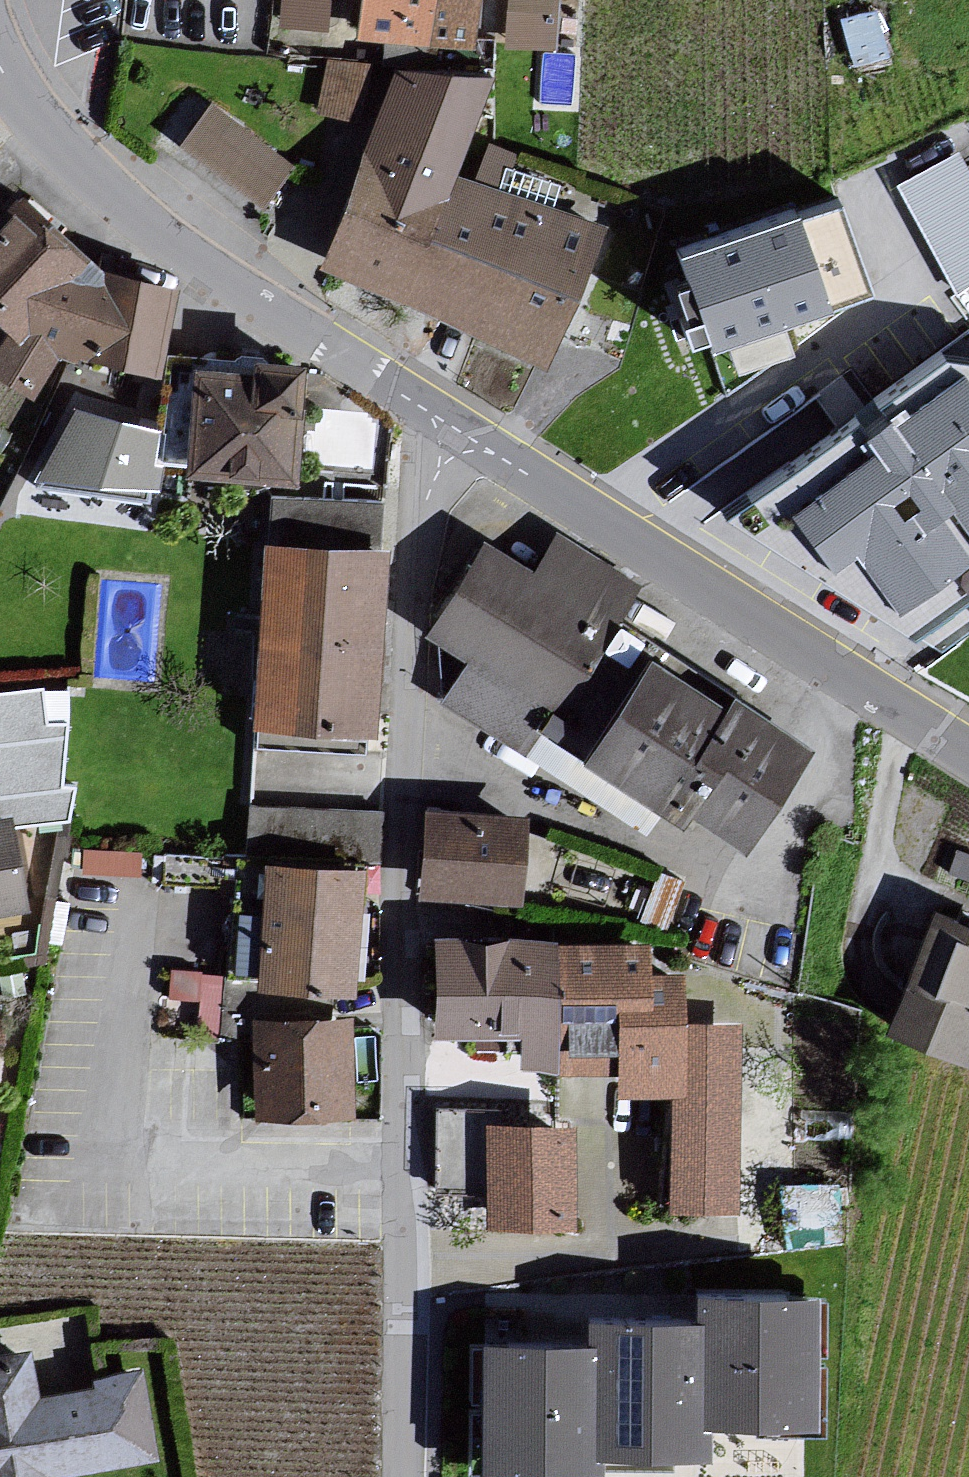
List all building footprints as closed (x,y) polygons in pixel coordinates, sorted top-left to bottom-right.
[(277,27),(326,32),(329,0),(280,0),(277,27)] [(357,40),(472,49),(476,0),(360,0),(357,40)] [(504,49),(534,50),(555,50),(558,0),(507,0),(504,43),(504,49)] [(395,69),(326,60),(324,67),(316,114),(325,116),(377,126),(395,69)] [(490,79),(395,69),(377,126),(356,191),(345,215),(322,266),(541,372),(600,232),(500,195),(472,185),(456,179),(490,79)] [(213,105),(181,148),(263,208),(295,165),(213,105)] [(488,143),(472,185),(500,195),(517,152),(496,145),(488,143)] [(898,183),(960,292),(968,285),(968,179),(954,155),(898,183)] [(842,201),(684,256),(716,350),(727,346),(785,327),(875,295),(842,201)] [(0,227),(0,321),(5,326),(0,336),(0,377),(33,393),(63,351),(156,376),(175,289),(105,271),(96,264),(86,254),(21,208),(0,227)] [(785,327),(727,346),(736,374),(794,354),(785,327)] [(304,367),(194,362),(192,466),(298,478),(304,367)] [(888,421),(946,509),(958,501),(968,516),(968,380),(962,371),(888,421)] [(75,409),(33,480),(146,496),(161,432),(75,409)] [(888,421),(868,435),(880,453),(793,510),(831,567),(857,550),(901,616),(968,570),(968,543),(946,509),(888,421)] [(484,541),(427,634),(465,657),(438,704),(522,758),(539,732),(530,727),(545,702),(562,712),(621,621),(644,586),(554,532),(532,569),(484,541)] [(392,558),(274,551),(261,723),(388,738),(392,558)] [(804,743),(621,621),(562,712),(545,702),(530,727),(539,732),(677,822),(684,810),(741,848),(804,743)] [(0,692),(0,827),(16,824),(70,821),(75,787),(61,786),(64,722),(43,722),(40,688),(0,692)] [(374,814),(254,804),(249,862),(278,864),(370,871),(374,814)] [(518,901),(525,820),(429,812),(422,893),(518,901)] [(37,907),(16,824),(0,827),(0,912),(37,907)] [(370,871),(278,864),(268,979),(366,989),(370,871)] [(937,915),(890,1033),(967,1063),(968,1059),(968,928),(937,915)] [(561,941),(438,939),(436,1042),(519,1043),(519,1071),(614,1072),(614,1051),(559,1050),(561,941)] [(648,1021),(648,973),(648,943),(561,941),(559,1050),(614,1051),(615,1021),(648,1021)] [(682,973),(648,973),(648,1021),(615,1021),(614,1051),(614,1072),(616,1097),(670,1097),(683,1096),(682,1024),(682,973)] [(356,1020),(253,1022),(259,1120),(364,1119),(356,1020)] [(670,1097),(670,1212),(735,1212),(738,1024),(682,1024),(683,1096),(670,1097)] [(571,1127),(486,1127),(486,1227),(570,1227),(571,1127)] [(694,1291),(694,1320),(705,1320),(704,1429),(713,1429),(821,1431),(823,1294),(694,1291)] [(587,1318),(586,1351),(595,1351),(593,1456),(604,1457),(712,1459),(713,1429),(704,1429),(705,1320),(694,1320),(587,1318)] [(155,1460),(141,1373),(37,1391),(30,1350),(0,1355),(0,1476),(52,1476),(155,1460)] [(475,1351),(474,1476),(604,1476),(604,1457),(593,1456),(595,1351),(586,1351),(475,1351)]
